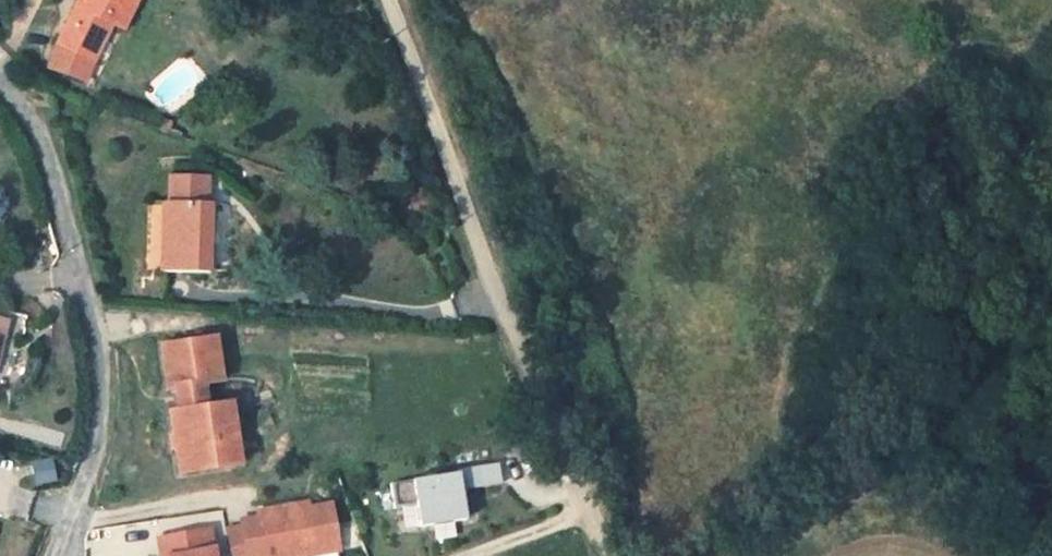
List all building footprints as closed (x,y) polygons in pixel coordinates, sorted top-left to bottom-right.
[(74,20),(65,16),(57,32),(51,50),(45,67),(45,70),(89,91),(94,71),(113,30),(126,36),(142,0),(84,0),(74,20)] [(65,16),(74,20),(84,0),(72,0),(65,16)] [(164,270),(210,272),(213,202),(206,202),(207,176),(170,174),(169,202),(165,202),(164,270)] [(214,339),(162,346),(169,389),(175,388),(179,411),(170,412),(181,474),(240,463),(230,404),(209,408),(206,385),(221,382),(214,339)] [(457,475),(390,485),(393,510),(416,506),(419,528),(465,522),(461,492),(501,486),(498,466),(457,472),(457,475)] [(241,522),(242,528),(247,555),(317,555),(339,552),(330,506),(308,510),(296,512),(295,507),(257,514),(258,519),(241,522)] [(242,528),(226,531),(230,555),(247,555),(242,528)] [(159,545),(161,555),(214,555),(210,535),(159,545)]
